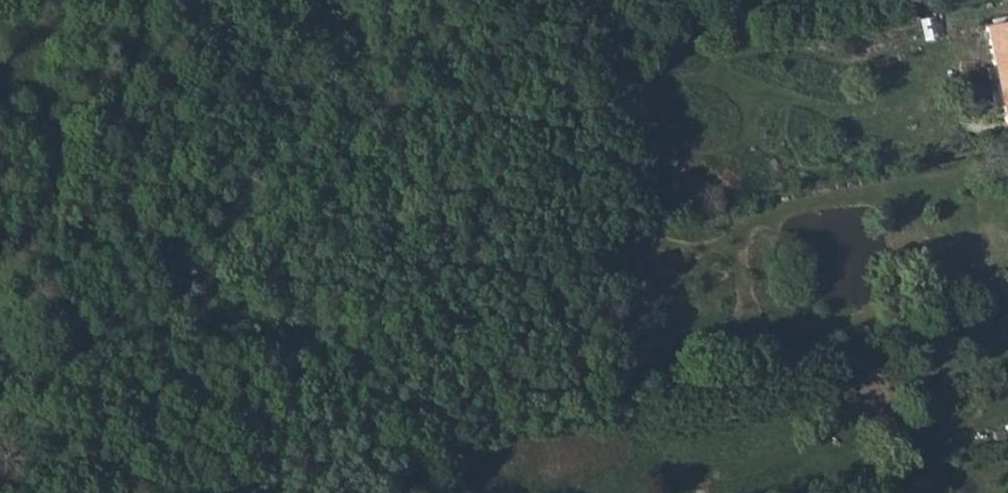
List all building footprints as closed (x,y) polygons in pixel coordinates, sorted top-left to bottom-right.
[(993,37),(1007,100),(1007,33),(993,37)]
